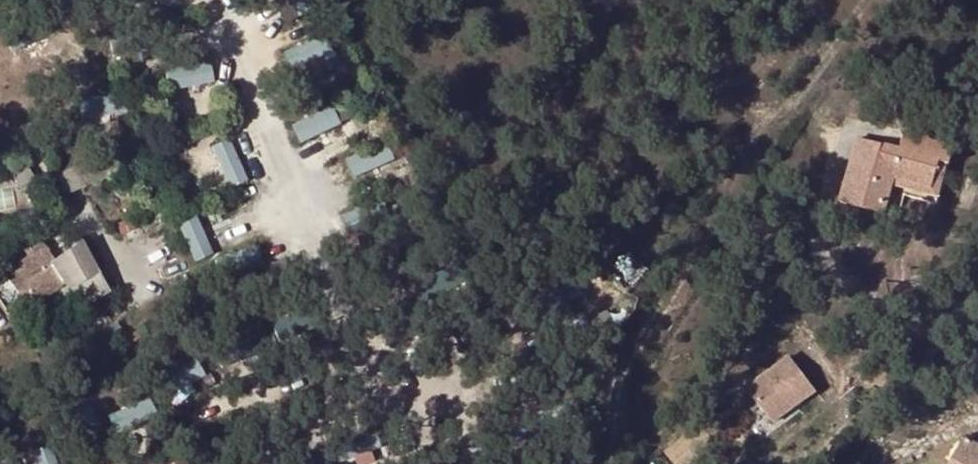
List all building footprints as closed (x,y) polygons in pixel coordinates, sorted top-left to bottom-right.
[(288,22),(321,7),(317,0),(278,0),(288,22)] [(300,61),(334,54),(331,36),(297,42),(300,61)] [(170,86),(216,83),(215,62),(169,65),(170,86)] [(84,117),(127,111),(124,91),(82,96),(84,117)] [(293,123),(303,143),(346,122),(336,102),(293,123)] [(900,150),(856,138),(838,201),(885,215),(893,186),(894,180),(931,190),(939,161),(949,164),(956,143),(905,129),(900,150)] [(223,186),(247,180),(236,137),(212,143),(223,186)] [(347,155),(356,176),(394,160),(386,139),(347,155)] [(949,164),(939,161),(931,190),(894,180),(893,186),(939,198),(949,164)] [(179,221),(196,256),(215,247),(198,212),(179,221)] [(34,254),(7,276),(31,309),(65,287),(79,309),(106,291),(81,244),(56,260),(44,243),(33,251),(34,254)] [(216,256),(221,274),(266,263),(261,245),(216,256)] [(607,311),(588,320),(593,331),(613,322),(607,311)] [(198,356),(162,374),(172,392),(207,375),(198,356)] [(823,394),(798,359),(754,389),(779,425),(823,394)] [(142,405),(121,409),(124,423),(145,419),(142,405)] [(962,436),(945,463),(977,463),(977,445),(962,436)] [(32,449),(38,463),(60,463),(52,441),(32,449)]
